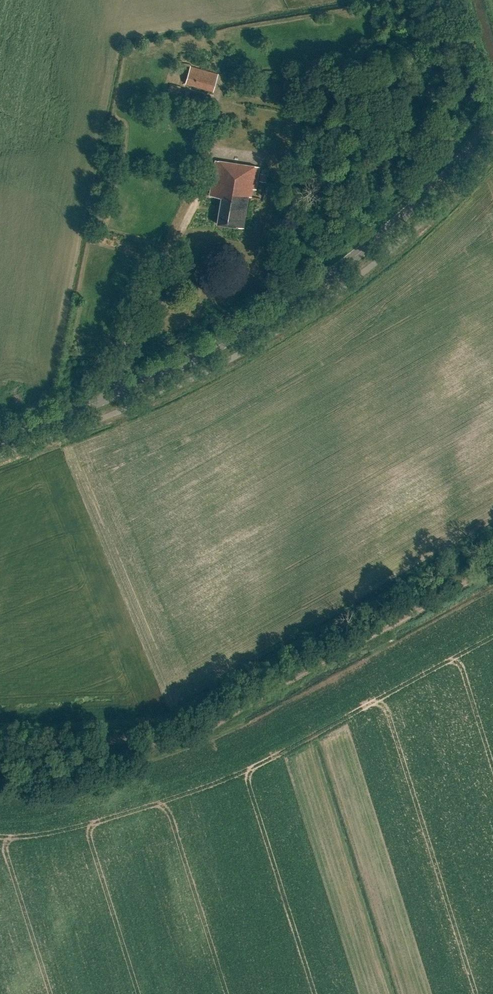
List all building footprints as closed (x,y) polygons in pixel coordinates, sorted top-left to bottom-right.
[(191,67),(187,84),(214,91),(219,74),(191,67)] [(222,198),(217,224),(244,228),(249,197),(253,197),(254,190),(257,191),(260,168),(216,160),(210,196),(222,198)]
